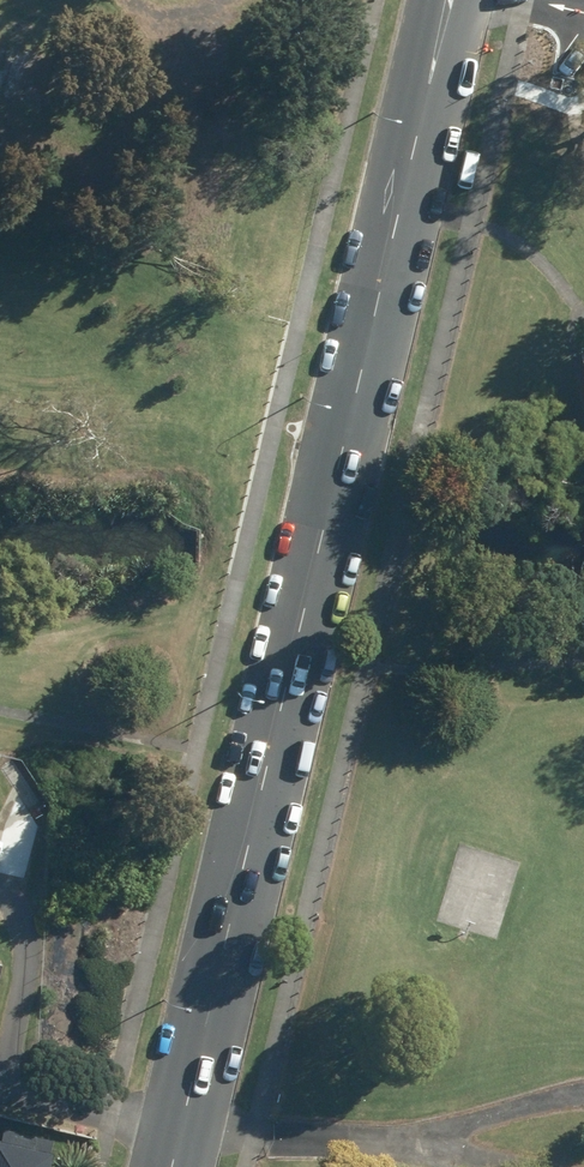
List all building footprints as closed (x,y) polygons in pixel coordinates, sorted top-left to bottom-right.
[(573,350),(583,402),(583,348),(573,350)] [(48,1150),(0,1140),(0,1166),(44,1166),(48,1150)]
